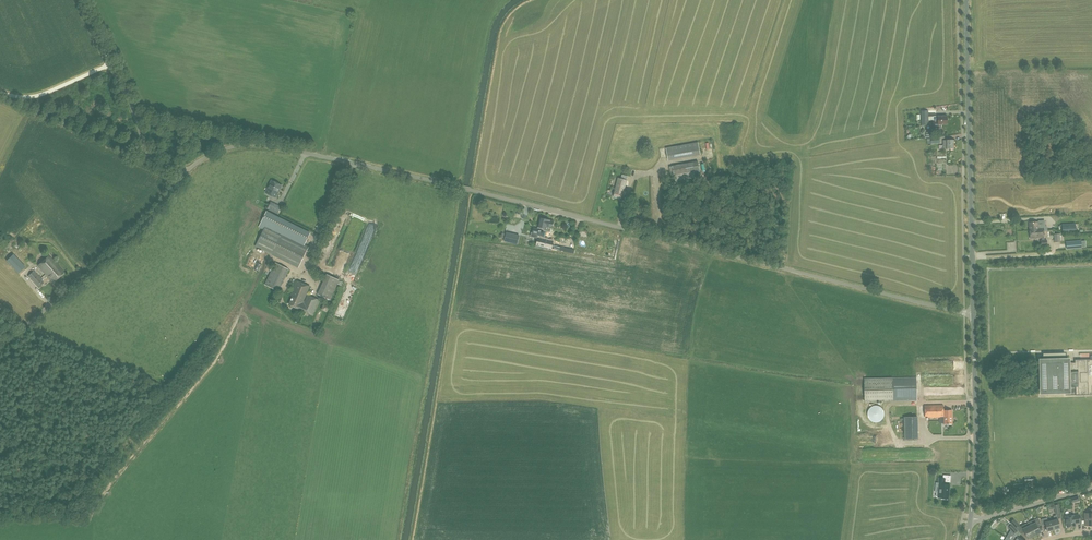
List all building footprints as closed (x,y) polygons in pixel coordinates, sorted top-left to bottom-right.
[(921,111),(921,125),(928,125),(928,120),(930,120),(930,116),(928,116),(928,111),(921,111)] [(937,119),(938,124),(947,124),(947,116),(933,116),(933,120),(937,119)] [(954,149),(954,140),(943,140),(943,149),(954,149)] [(668,160),(699,155),(697,142),(665,148),(668,160)] [(675,181),(695,177),(700,177),(697,162),(669,167),(670,175),(674,175),(675,181)] [(617,178),(614,190),(612,197),(620,199),(622,193),(626,180),(617,178)] [(276,198),(282,186),(272,181),(266,193),(276,198)] [(281,208),(271,203),(268,209),(278,214),(281,208)] [(256,246),(299,267),(309,247),(304,245),(310,233),(267,212),(259,227),(264,229),(256,246)] [(534,228),(533,233),(532,232),(531,236),(538,238),(536,245),(544,247),(546,239),(541,238),(542,235),(543,230),(544,228),(543,228),(544,223),(545,219),(540,217),(537,229),(534,228)] [(551,232),(553,221),(545,219),(544,223),(543,228),(544,228),(543,230),(551,232)] [(1029,222),(1029,230),(1040,230),(1040,231),(1044,230),(1043,227),(1039,227),(1039,222),(1029,222)] [(1075,223),(1061,224),(1062,232),(1076,231),(1075,223)] [(1030,238),(1044,238),(1044,230),(1040,231),(1040,230),(1029,230),(1030,238)] [(551,249),(553,241),(546,239),(544,247),(551,249)] [(328,241),(323,256),(327,258),(332,243),(328,241)] [(26,266),(13,253),(6,260),(18,273),(26,266)] [(49,256),(38,265),(53,282),(64,273),(49,256)] [(289,270),(276,263),(265,284),(278,291),(289,270)] [(28,276),(39,287),(44,283),(42,280),(43,280),(34,270),(28,276)] [(339,280),(327,274),(318,295),(331,300),(339,280)] [(23,281),(7,296),(14,304),(30,288),(23,281)] [(291,296),(292,297),(289,304),(312,315),(319,300),(307,294),(304,301),(310,287),(297,281),(291,296)] [(1075,360),(1075,363),(1068,363),(1068,360),(1041,360),(1042,392),(1068,391),(1069,394),(1076,393),(1076,395),(1091,395),(1091,359),(1075,360)] [(916,377),(888,378),(864,378),(864,401),(889,401),(917,400),(916,377)] [(875,405),(873,405),(872,406),(869,408),(868,410),(867,413),(867,414),(868,417),(869,419),(871,421),(874,422),(877,422),(880,421),(882,419),(883,418),(884,416),(884,414),(884,411),(882,409),(881,407),(878,405),(875,405)] [(939,417),(939,418),(929,418),(930,432),(944,432),(944,424),(952,423),(952,409),(943,410),(943,405),(924,405),(925,417),(939,417)] [(918,416),(908,417),(904,417),(904,418),(901,418),(901,420),(904,420),(904,440),(918,439),(918,416)] [(945,484),(945,478),(939,478),(938,483),(939,484),(938,497),(948,498),(948,491),(949,491),(949,484),(945,484)] [(1053,516),(1055,520),(1051,521),(1054,529),(1060,528),(1056,515),(1053,516)] [(1075,526),(1075,523),(1080,523),(1079,515),(1074,515),(1065,516),(1067,527),(1075,526)] [(1033,524),(1029,525),(1034,535),(1040,532),(1037,526),(1041,525),(1038,518),(1031,521),(1033,524)] [(1041,519),(1043,526),(1046,525),(1047,531),(1054,529),(1051,521),(1048,521),(1047,518),(1041,519)] [(1019,525),(1013,519),(1010,522),(1016,528),(1019,525)] [(1027,538),(1030,537),(1031,538),(1034,537),(1033,536),(1034,535),(1029,525),(1028,523),(1020,526),(1023,532),(1024,532),(1027,538)] [(1008,527),(1014,533),(1017,530),(1011,524),(1008,527)]
